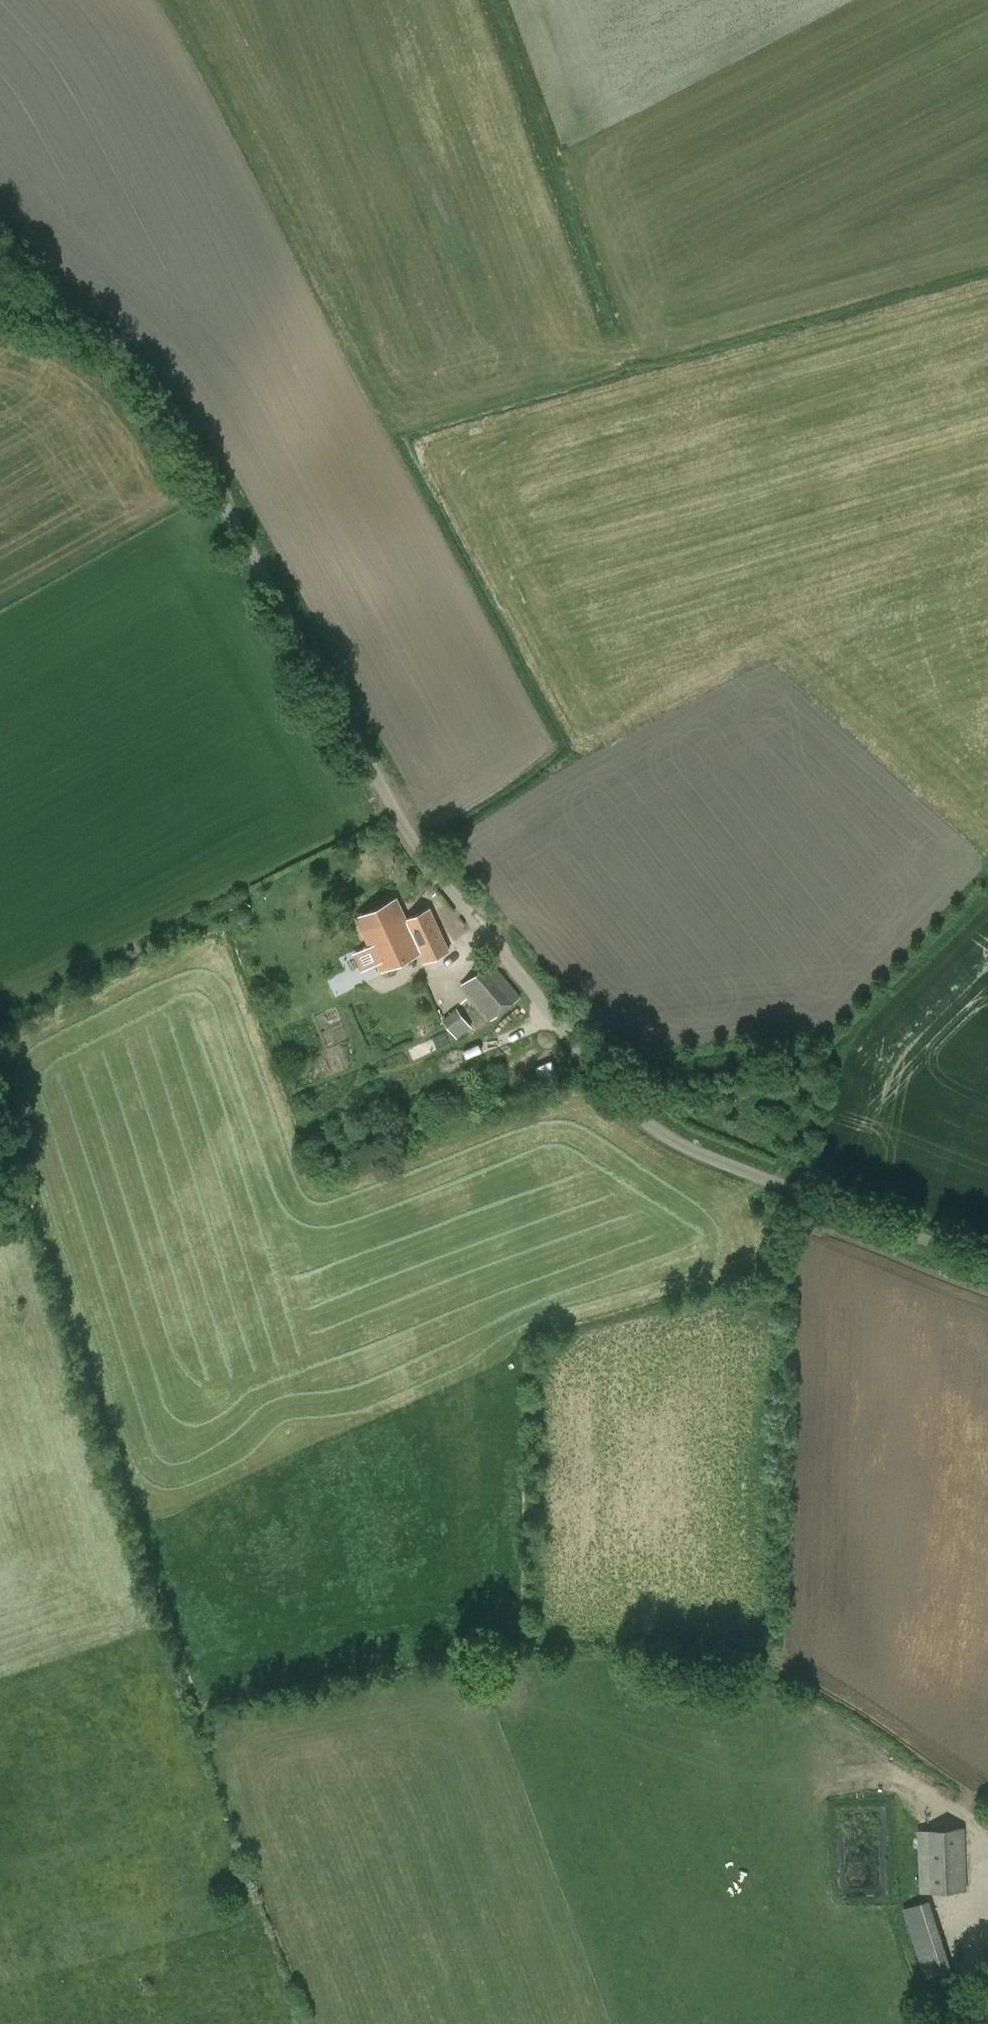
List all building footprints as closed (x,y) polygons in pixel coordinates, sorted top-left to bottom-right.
[(381,971),(444,941),(429,908),(406,918),(397,897),(356,916),(381,971)] [(490,1019),(521,996),(491,959),(459,982),(490,1019)] [(460,1037),(476,1026),(462,1005),(446,1016),(460,1037)] [(915,1828),(918,1890),(965,1888),(963,1827),(915,1828)] [(927,1899),(901,1908),(925,1980),(951,1971),(927,1899)]
